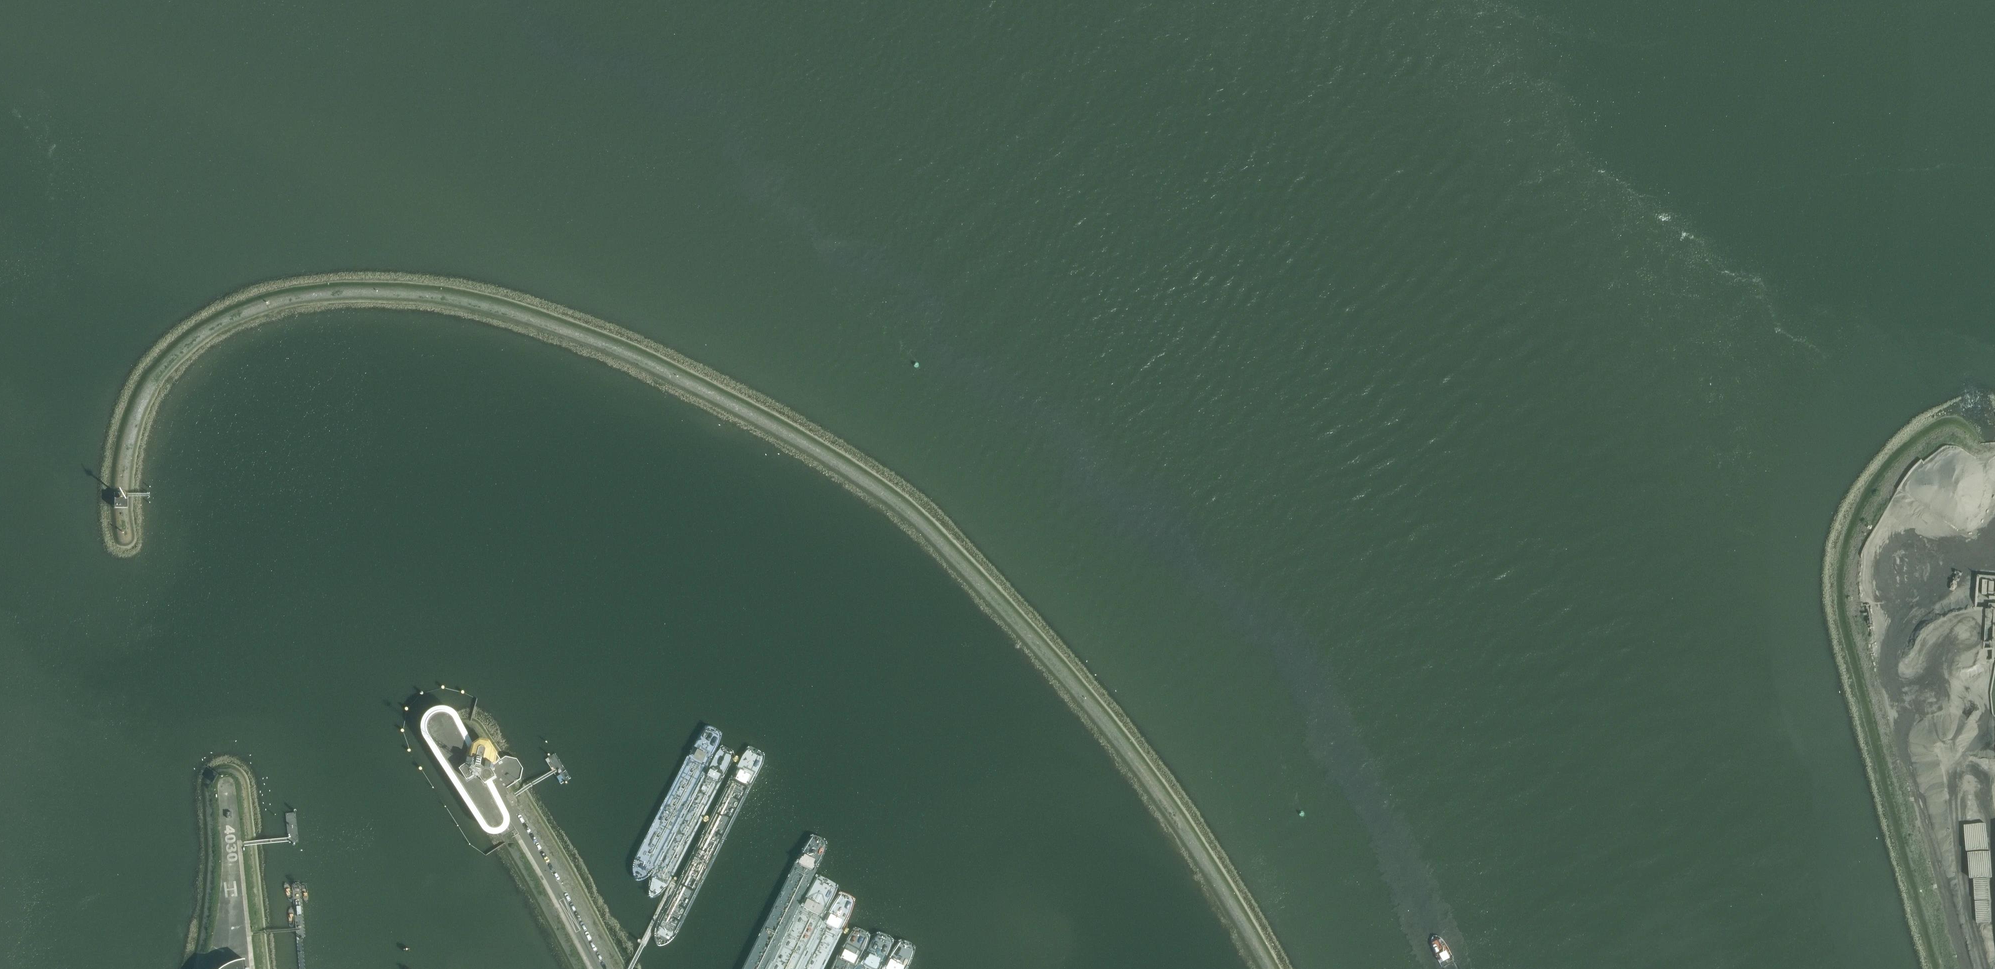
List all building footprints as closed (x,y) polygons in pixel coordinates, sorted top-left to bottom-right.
[(114,509),(126,509),(127,509),(127,500),(123,500),(121,498),(121,496),(120,496),(120,498),(118,500),(114,500),(114,509)] [(497,776),(493,769),(493,766),(500,762),(500,761),(501,760),(494,749),(493,750),(489,745),(482,744),(472,750),(455,718),(454,717),(454,716),(452,715),(451,714),(450,713),(449,712),(447,712),(446,711),(444,711),(443,711),(441,711),(440,711),(438,711),(437,711),(436,712),(434,712),(433,713),(432,714),(431,715),(430,716),(429,717),(428,718),(427,719),(427,721),(426,722),(426,724),(426,725),(426,726),(426,728),(426,729),(426,731),(427,732),(427,733),(428,735),(487,826),(487,827),(488,828),(489,829),(490,829),(491,830),(492,830),(494,831),(495,831),(496,831),(497,831),(499,830),(500,830),(501,829),(502,829),(503,828),(504,827),(505,826),(505,825),(506,824),(506,823),(506,822),(506,820),(506,819),(506,818),(506,817),(505,816),(489,784),(498,778),(496,776),(497,776)] [(507,818),(495,826),(503,838),(515,830),(507,818)] [(1989,823),(1968,824),(1970,879),(1976,878),(1978,921),(1988,920),(1987,880),(1984,880),(1984,878),(1991,878),(1989,823)] [(243,961),(244,961),(244,960),(234,962),(227,965),(220,968),(219,968),(244,968),(243,961)]
